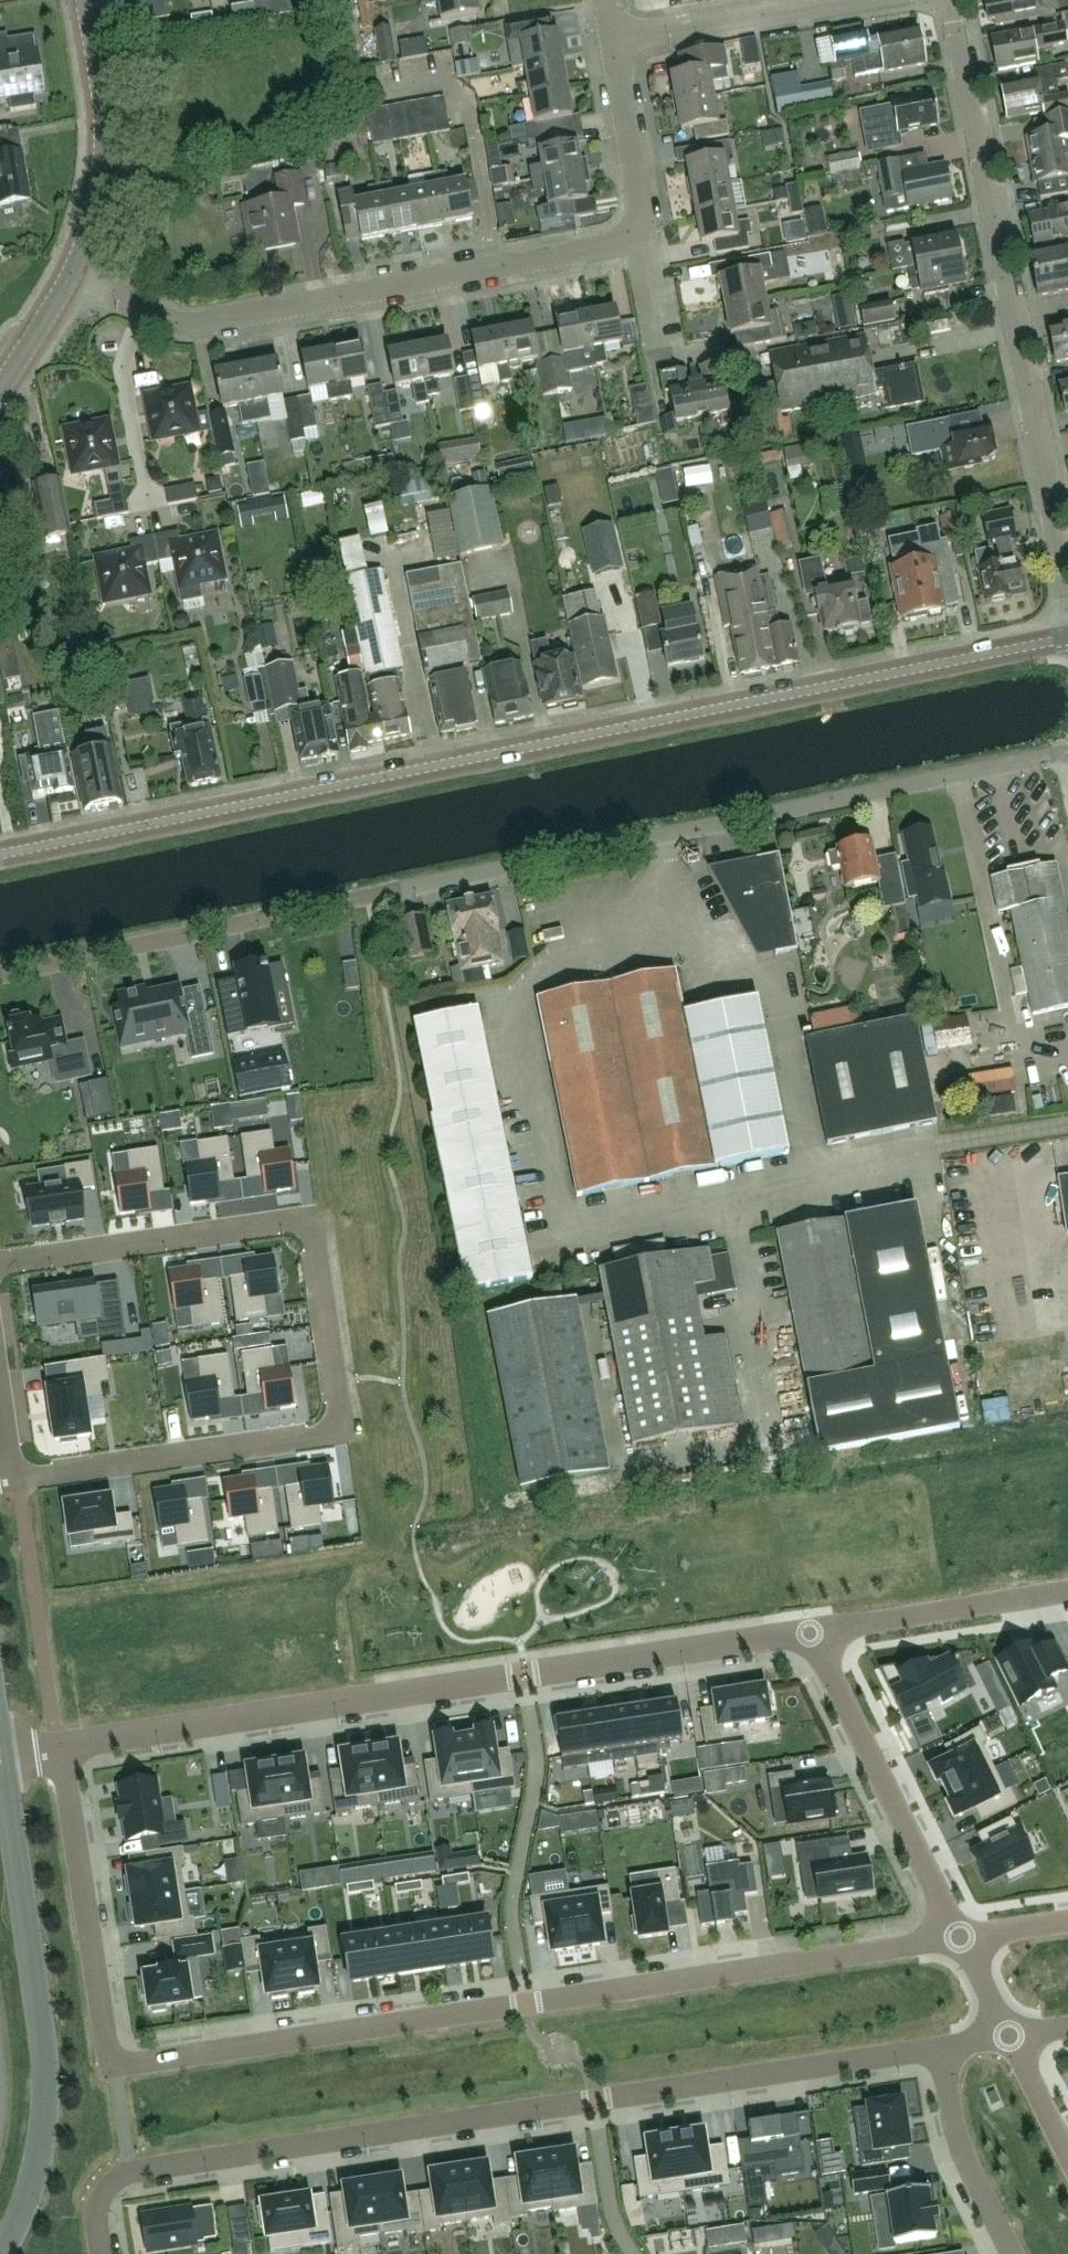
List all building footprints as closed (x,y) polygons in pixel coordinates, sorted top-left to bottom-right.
[(133,5),(136,23),(170,17),(167,0),(132,0),(133,5)] [(294,13),(292,0),(270,0),(255,3),(258,20),(294,13)] [(427,6),(439,4),(442,20),(480,14),(478,0),(425,0),(427,6)] [(990,21),(990,22),(996,20),(997,26),(1043,17),(1040,0),(996,0),(986,2),(990,21)] [(559,32),(554,33),(551,19),(508,27),(516,70),(526,68),(564,62),(559,32)] [(993,39),(1000,71),(1038,64),(1035,48),(1067,42),(1064,27),(1032,33),(1032,31),(993,39)] [(377,30),(383,65),(396,62),(390,28),(377,30)] [(854,61),(923,48),(919,28),(878,36),(878,37),(868,39),(866,31),(832,38),(837,64),(854,61)] [(10,97),(12,110),(11,110),(11,112),(36,108),(36,106),(35,107),(33,94),(44,92),(35,36),(6,41),(6,45),(0,46),(0,99),(10,97)] [(677,104),(713,98),(710,83),(729,80),(723,47),(678,55),(682,75),(672,77),(677,104)] [(854,63),(856,76),(884,70),(885,73),(926,65),(923,48),(854,61),(854,63)] [(453,65),(456,79),(480,75),(477,61),(453,65)] [(564,62),(526,68),(529,84),(521,86),(523,97),(531,96),(569,89),(564,62)] [(1061,97),(1058,82),(1067,80),(1067,68),(1067,65),(1037,71),(1038,80),(1003,87),(1009,120),(1045,113),(1046,118),(1067,114),(1067,96),(1061,97)] [(775,89),(780,112),(814,106),(810,82),(775,89)] [(525,125),(527,139),(562,133),(559,119),(574,117),(569,89),(531,96),(536,123),(525,125)] [(865,135),(879,132),(883,151),(903,147),(900,133),(938,125),(932,94),(893,101),(894,106),(860,113),(865,135)] [(430,101),(436,134),(449,132),(444,98),(430,101)] [(713,98),(677,104),(682,131),(694,128),(697,141),(729,136),(727,124),(718,125),(713,98)] [(436,134),(430,101),(417,103),(422,136),(436,134)] [(403,105),(408,139),(422,136),(417,103),(403,105)] [(408,139),(403,105),(389,107),(395,141),(408,139)] [(1043,136),(1028,138),(1032,161),(1067,154),(1067,117),(1041,122),(1043,136)] [(21,138),(20,128),(0,131),(0,205),(32,200),(21,138)] [(533,181),(583,172),(579,144),(564,146),(562,133),(527,139),(530,152),(540,150),(543,166),(531,169),(533,181)] [(514,158),(519,137),(506,134),(501,155),(514,158)] [(723,157),(732,156),(730,142),(698,148),(700,162),(688,164),(693,191),(728,184),(723,157)] [(857,151),(826,157),(829,174),(860,168),(857,151)] [(1032,161),(1036,184),(1067,178),(1067,179),(1067,154),(1032,161)] [(887,212),(908,208),(953,199),(946,164),(915,170),(913,157),(877,164),(887,212)] [(515,164),(495,167),(497,184),(517,182),(515,164)] [(326,169),(329,186),(346,183),(343,166),(326,169)] [(435,175),(445,224),(473,219),(466,181),(450,184),(447,172),(435,175)] [(588,200),(583,172),(533,181),(536,193),(547,191),(550,207),(539,209),(542,223),(576,217),(573,203),(588,200)] [(252,253),(262,251),(296,244),(289,207),(305,204),(300,175),(276,179),(280,200),(243,208),(252,253)] [(417,230),(445,224),(435,175),(423,177),(425,189),(410,192),(417,230)] [(390,235),(417,230),(410,192),(394,195),(392,183),(380,185),(390,235)] [(733,211),(728,184),(693,191),(697,217),(733,211)] [(799,184),(787,186),(790,200),(801,198),(799,184)] [(348,241),(361,238),(362,241),(390,235),(380,185),(368,188),(370,200),(354,203),(352,191),(339,194),(348,241)] [(801,198),(790,200),(793,215),(802,213),(804,213),(801,198)] [(517,202),(500,203),(501,229),(518,228),(517,202)] [(1035,246),(1067,240),(1067,206),(1057,208),(1057,209),(1048,210),(1049,215),(1030,218),(1035,246)] [(735,224),(733,211),(697,217),(702,244),(715,242),(717,255),(750,249),(748,236),(752,235),(750,221),(735,224)] [(575,230),(574,229),(572,218),(542,223),(544,236),(575,230)] [(770,228),(771,249),(793,247),(792,227),(770,228)] [(846,246),(872,241),(870,227),(844,233),(846,246)] [(893,271),(908,269),(961,259),(960,256),(964,255),(961,241),(958,241),(956,235),(939,239),(938,232),(913,237),(915,243),(912,244),(912,247),(905,248),(904,242),(889,245),(893,271)] [(1031,256),(1040,297),(1067,291),(1067,248),(1031,256)] [(727,307),(765,300),(762,284),(775,282),(770,255),(739,260),(741,275),(722,278),(727,307)] [(961,261),(961,259),(908,269),(910,281),(919,280),(921,290),(923,290),(925,296),(950,291),(948,285),(965,282),(964,276),(968,275),(965,260),(961,261)] [(782,312),(768,314),(765,300),(727,307),(732,335),(740,333),(743,348),(788,339),(785,323),(784,323),(782,312)] [(891,302),(860,308),(864,326),(895,320),(891,302)] [(594,354),(597,367),(609,365),(605,348),(623,344),(617,310),(588,316),(595,354),(594,354)] [(597,367),(594,354),(595,354),(588,316),(558,321),(564,355),(581,351),(584,370),(597,367)] [(514,329),(504,331),(511,370),(522,368),(521,364),(539,360),(533,326),(532,326),(531,321),(513,325),(514,329)] [(793,325),(796,340),(818,336),(815,321),(793,325)] [(1054,346),(1067,343),(1067,324),(1050,328),(1054,346)] [(558,328),(540,331),(544,354),(562,351),(558,328)] [(488,407),(480,371),(497,367),(500,385),(514,382),(511,370),(504,331),(474,337),(477,352),(463,355),(467,378),(474,410),(488,407)] [(866,335),(769,353),(780,412),(877,394),(876,389),(887,387),(891,408),(921,402),(915,368),(873,376),(866,335)] [(420,347),(427,386),(429,397),(441,394),(438,379),(456,375),(449,341),(420,347)] [(1054,346),(1057,362),(1067,360),(1067,343),(1054,346)] [(362,344),(333,350),(342,399),(353,397),(351,381),(369,378),(362,344)] [(427,386),(420,347),(390,353),(397,386),(413,383),(414,388),(427,386)] [(342,399),(333,350),(303,355),(310,389),(326,386),(329,401),(342,399)] [(566,358),(551,361),(557,393),(572,390),(566,358)] [(279,360),(248,366),(255,407),(258,421),(272,418),(268,400),(284,397),(280,380),(283,379),(279,360)] [(542,396),(557,393),(551,361),(536,363),(542,396)] [(699,399),(725,394),(722,383),(728,382),(723,361),(699,366),(704,386),(696,387),(699,399)] [(258,421),(255,407),(248,366),(215,373),(218,391),(220,390),(224,408),(239,405),(243,424),(258,421)] [(699,399),(696,387),(689,389),(685,370),(660,375),(664,394),(669,393),(671,404),(699,399)] [(460,413),(474,410),(467,378),(453,380),(460,413)] [(374,428),(388,426),(383,393),(381,384),(367,387),(374,428)] [(190,386),(145,395),(154,440),(199,431),(190,386)] [(647,386),(629,390),(637,428),(654,424),(647,386)] [(383,393),(388,426),(403,423),(396,391),(383,393)] [(699,399),(703,419),(718,416),(720,425),(740,421),(736,403),(727,405),(725,394),(699,399)] [(296,398),(303,430),(316,428),(310,396),(296,398)] [(303,430),(296,398),(283,401),(289,433),(303,430)] [(699,399),(671,404),(673,416),(664,418),(668,435),(685,432),(683,423),(703,419),(699,399)] [(211,415),(214,432),(220,455),(219,456),(222,469),(233,467),(230,454),(234,453),(225,412),(211,415)] [(123,484),(122,484),(109,420),(64,429),(73,474),(104,468),(111,501),(95,505),(98,520),(129,513),(123,484)] [(949,421),(925,425),(906,429),(911,457),(942,451),(946,471),(993,462),(996,456),(991,431),(953,439),(949,421)] [(841,437),(848,474),(866,470),(858,434),(841,437)] [(70,533),(60,481),(34,486),(45,538),(70,533)] [(769,498),(765,482),(743,487),(747,502),(769,498)] [(195,485),(166,490),(169,505),(198,500),(195,485)] [(491,488),(449,496),(460,554),(503,546),(491,488)] [(767,501),(743,506),(749,533),(772,528),(767,501)] [(6,526),(14,515),(0,506),(0,522),(6,526)] [(988,544),(994,543),(995,548),(976,552),(980,570),(978,570),(981,586),(983,585),(987,603),(1009,598),(1009,595),(1024,592),(1017,563),(1014,564),(1009,540),(1014,539),(1009,511),(982,516),(988,544)] [(939,517),(944,541),(946,541),(947,544),(961,542),(956,514),(939,517)] [(621,569),(611,526),(585,532),(595,575),(621,569)] [(917,531),(918,535),(934,613),(944,611),(943,608),(960,605),(947,544),(946,541),(944,541),(940,542),(937,527),(917,531)] [(697,528),(687,530),(691,549),(702,547),(697,528)] [(181,541),(179,531),(154,536),(159,562),(175,559),(182,600),(200,597),(198,585),(225,579),(217,534),(181,541)] [(340,538),(348,566),(368,561),(361,532),(340,538)] [(934,613),(918,535),(889,541),(893,562),(903,560),(904,565),(892,568),(903,619),(934,613)] [(144,565),(159,562),(154,536),(130,541),(132,550),(96,557),(105,602),(150,594),(144,565)] [(801,565),(807,596),(814,594),(818,615),(821,614),(825,631),(837,628),(838,632),(859,628),(858,625),(870,623),(866,603),(857,605),(853,585),(826,591),(820,561),(801,565)] [(462,565),(408,576),(427,670),(482,659),(462,565)] [(759,578),(759,577),(758,578),(756,569),(715,577),(725,627),(731,626),(740,674),(776,667),(766,619),(767,619),(759,578)] [(375,715),(373,716),(373,717),(380,716),(385,740),(409,735),(396,669),(399,668),(380,571),(348,578),(375,715)] [(766,619),(776,667),(798,662),(790,625),(780,627),(770,576),(759,577),(759,578),(767,619),(766,619)] [(564,599),(583,687),(617,679),(603,618),(600,619),(595,592),(564,599)] [(635,596),(643,629),(660,626),(653,592),(635,596)] [(473,601),(477,623),(513,616),(509,594),(473,601)] [(662,616),(667,637),(661,638),(667,667),(703,659),(697,630),(696,630),(691,610),(662,616)] [(104,651),(114,636),(103,629),(94,644),(104,651)] [(543,694),(546,708),(563,704),(564,707),(576,704),(575,701),(580,700),(570,657),(544,662),(540,642),(531,644),(535,664),(534,665),(537,680),(539,679),(542,695),(543,694)] [(353,671),(362,669),(357,645),(348,647),(353,671)] [(300,698),(293,662),(266,667),(275,713),(292,709),(290,700),(300,698)] [(525,680),(522,681),(518,664),(484,671),(496,724),(533,716),(525,680)] [(265,701),(259,674),(244,678),(250,704),(265,701)] [(380,716),(373,717),(373,716),(368,717),(359,674),(335,679),(350,753),(367,749),(366,744),(385,740),(380,716)] [(476,727),(465,674),(430,681),(441,733),(454,730),(455,732),(476,727)] [(143,682),(122,686),(120,675),(105,678),(112,709),(147,701),(143,682)] [(170,727),(177,758),(182,757),(189,787),(220,780),(209,728),(208,728),(201,697),(183,701),(188,723),(170,727)] [(338,756),(327,704),(311,708),(309,697),(300,698),(290,700),(292,709),(293,712),(292,712),(302,760),(319,757),(319,760),(338,756)] [(51,733),(46,707),(32,710),(40,755),(20,759),(24,778),(30,777),(33,793),(53,790),(54,794),(73,789),(62,731),(51,733)] [(84,733),(88,752),(74,755),(85,809),(120,801),(105,729),(84,733)] [(913,879),(905,881),(909,901),(948,893),(943,873),(940,874),(934,847),(932,848),(928,829),(905,834),(909,852),(907,853),(913,879)] [(905,907),(895,856),(873,860),(870,842),(838,848),(838,851),(828,853),(830,869),(841,867),(845,888),(877,882),(883,910),(890,909),(892,919),(889,919),(894,942),(909,938),(905,907)] [(775,954),(797,950),(798,950),(779,855),(757,859),(758,864),(716,872),(760,953),(774,950),(775,954)] [(1011,911),(1024,974),(1012,977),(1015,994),(1027,991),(1032,1013),(1067,1006),(1067,917),(1066,917),(1056,864),(991,878),(998,914),(1011,911)] [(490,897),(471,901),(480,948),(477,948),(481,967),(503,963),(497,936),(498,936),(490,897)] [(480,948),(471,901),(447,905),(454,944),(455,943),(461,971),(481,967),(477,948),(480,948)] [(424,916),(399,921),(407,960),(432,954),(424,916)] [(506,932),(512,961),(530,956),(524,928),(506,932)] [(228,1038),(251,1033),(250,1029),(279,1023),(273,994),(278,993),(278,992),(288,990),(287,984),(284,970),(283,964),(268,967),(267,964),(261,966),(261,969),(256,970),(256,967),(236,971),(237,979),(235,979),(217,983),(228,1038)] [(674,971),(606,984),(645,1182),(788,1154),(757,999),(683,1014),(674,971)] [(577,1196),(645,1182),(606,984),(537,998),(577,1196)] [(113,1010),(118,1033),(157,1025),(160,1039),(187,1033),(193,1059),(213,1055),(204,1013),(186,1017),(179,988),(146,995),(144,989),(119,994),(122,1008),(113,1010)] [(412,1021),(426,1090),(491,1077),(477,1008),(412,1021)] [(32,1019),(26,1021),(22,1015),(16,1014),(10,1017),(9,1024),(10,1031),(8,1032),(9,1037),(11,1037),(13,1046),(7,1047),(11,1069),(52,1060),(52,1064),(68,1061),(72,1080),(91,1076),(84,1042),(66,1045),(61,1020),(41,1024),(40,1020),(40,1018),(32,1019)] [(925,1052),(937,1050),(937,1053),(972,1047),(966,1016),(932,1022),(932,1025),(921,1027),(925,1052)] [(882,1134),(936,1123),(915,1018),(860,1029),(882,1134)] [(806,1040),(816,1093),(827,1145),(882,1134),(860,1029),(806,1040)] [(292,1087),(285,1053),(233,1064),(240,1098),(292,1088),(292,1087)] [(976,1087),(989,1084),(991,1092),(1019,1087),(1015,1064),(973,1071),(976,1087)] [(426,1090),(440,1158),(505,1145),(491,1077),(426,1090)] [(93,1107),(95,1119),(114,1115),(107,1081),(88,1084),(93,1107)] [(1010,1099),(986,1103),(988,1118),(1012,1115),(1010,1099)] [(237,1105),(239,1122),(269,1118),(266,1101),(237,1105)] [(216,1130),(233,1128),(230,1106),(212,1108),(216,1130)] [(272,1133),(241,1137),(248,1181),(263,1178),(265,1194),(296,1190),(290,1150),(275,1152),(272,1133)] [(201,1163),(185,1166),(191,1205),(222,1200),(219,1185),(235,1183),(228,1139),(198,1144),(201,1163)] [(440,1158),(453,1225),(518,1212),(505,1145),(440,1158)] [(131,1174),(115,1176),(121,1215),(152,1211),(149,1195),(165,1193),(158,1149),(128,1154),(131,1174)] [(40,1189),(28,1190),(34,1228),(51,1225),(51,1228),(52,1228),(52,1225),(66,1223),(66,1226),(67,1225),(67,1223),(84,1220),(80,1192),(95,1190),(91,1163),(65,1167),(68,1185),(40,1189)] [(1058,1178),(1067,1233),(1067,1176),(1058,1178)] [(777,1233),(819,1456),(959,1429),(917,1206),(777,1233)] [(518,1212),(453,1225),(467,1292),(532,1279),(518,1212)] [(710,1262),(707,1250),(599,1271),(633,1445),(720,1428),(693,1291),(703,1289),(705,1298),(734,1293),(727,1258),(710,1262)] [(246,1277),(231,1279),(237,1322),(268,1318),(265,1298),(280,1296),(274,1257),(244,1261),(246,1277)] [(200,1268),(169,1272),(175,1311),(190,1309),(193,1329),(224,1324),(218,1281),(202,1283),(200,1268)] [(596,1272),(583,1275),(586,1290),(599,1288),(596,1272)] [(59,1288),(34,1292),(39,1328),(38,1328),(38,1330),(41,1330),(41,1329),(77,1323),(99,1320),(101,1338),(125,1334),(121,1306),(99,1309),(96,1287),(95,1283),(69,1287),(68,1285),(67,1285),(67,1287),(61,1288),(60,1286),(59,1286),(59,1288)] [(487,1315),(521,1489),(608,1473),(575,1299),(487,1315)] [(235,1353),(271,1348),(269,1336),(233,1341),(235,1353)] [(141,1340),(126,1342),(128,1355),(154,1351),(152,1338),(141,1340)] [(272,1350),(242,1354),(248,1398),(263,1396),(266,1411),(296,1407),(290,1367),(275,1369),(272,1350)] [(1044,1380),(1057,1378),(1058,1387),(1067,1385),(1067,1354),(1041,1358),(1044,1380)] [(201,1380),(186,1382),(191,1422),(222,1417),(220,1402),(235,1400),(229,1356),(198,1361),(201,1380)] [(70,1386),(48,1389),(56,1441),(61,1440),(61,1445),(78,1442),(77,1438),(91,1436),(85,1399),(103,1396),(101,1383),(110,1382),(106,1358),(67,1364),(70,1386)] [(301,1486),(286,1488),(292,1532),(323,1527),(320,1508),(335,1505),(329,1466),(299,1470),(301,1486)] [(255,1477),(225,1481),(230,1521),(245,1518),(248,1538),(279,1534),(273,1490),(257,1492),(255,1477)] [(185,1487),(154,1491),(160,1531),(175,1529),(178,1548),(209,1544),(203,1500),(187,1503),(185,1487)] [(84,1502),(65,1505),(70,1537),(96,1534),(98,1547),(136,1541),(132,1515),(114,1518),(111,1498),(98,1500),(98,1499),(84,1501),(84,1502)] [(1032,1645),(999,1662),(1021,1707),(1055,1690),(1050,1681),(1067,1672),(1054,1646),(1037,1654),(1032,1645)] [(880,1669),(905,1721),(910,1719),(918,1735),(935,1726),(927,1710),(928,1710),(925,1704),(939,1697),(942,1703),(966,1691),(949,1658),(928,1669),(925,1663),(925,1662),(880,1669)] [(978,1670),(988,1691),(1000,1685),(990,1664),(978,1670)] [(765,1688),(714,1696),(716,1709),(701,1711),(706,1744),(723,1741),(721,1728),(770,1720),(769,1709),(773,1709),(771,1692),(766,1693),(765,1688)] [(677,1701),(652,1705),(660,1756),(661,1755),(659,1745),(683,1741),(677,1701)] [(652,1705),(629,1709),(636,1759),(660,1756),(652,1705)] [(629,1709),(605,1712),(613,1763),(636,1759),(629,1709)] [(605,1712),(581,1716),(589,1766),(613,1763),(605,1712)] [(581,1716),(557,1720),(563,1760),(586,1756),(588,1767),(589,1766),(581,1716)] [(473,1796),(516,1789),(511,1755),(497,1757),(493,1729),(476,1732),(477,1736),(465,1738),(473,1796)] [(956,1756),(930,1769),(937,1784),(941,1782),(946,1792),(994,1769),(983,1745),(987,1743),(980,1729),(950,1744),(956,1756)] [(473,1796),(465,1738),(453,1740),(452,1736),(435,1738),(440,1766),(426,1768),(431,1802),(473,1796)] [(398,1744),(389,1745),(389,1741),(369,1744),(372,1763),(378,1806),(406,1802),(406,1806),(422,1804),(416,1765),(402,1767),(398,1744)] [(331,1778),(337,1817),(352,1814),(351,1810),(378,1806),(372,1763),(369,1744),(349,1747),(350,1751),(341,1753),(344,1776),(331,1778)] [(295,1755),(275,1758),(284,1820),(327,1814),(322,1779),(308,1781),(304,1758),(296,1760),(295,1755)] [(257,1824),(284,1820),(275,1758),(255,1761),(256,1766),(247,1767),(250,1790),(237,1792),(242,1827),(257,1824)] [(994,1769),(946,1792),(952,1803),(948,1805),(955,1820),(981,1807),(987,1819),(1018,1804),(1011,1790),(1006,1792),(994,1769)] [(832,1799),(829,1781),(797,1786),(795,1773),(768,1777),(771,1791),(784,1789),(789,1825),(835,1818),(834,1813),(839,1813),(837,1798),(832,1799)] [(226,1775),(213,1777),(216,1793),(229,1791),(226,1775)] [(704,1793),(702,1778),(673,1783),(675,1798),(704,1793)] [(156,1781),(119,1786),(122,1804),(118,1804),(120,1821),(125,1820),(128,1841),(141,1839),(158,1836),(160,1847),(188,1843),(185,1823),(177,1824),(164,1827),(159,1800),(156,1781)] [(640,1784),(631,1786),(633,1799),(642,1797),(640,1784)] [(593,1792),(584,1793),(586,1806),(595,1805),(593,1792)] [(984,1848),(972,1854),(987,1884),(1005,1875),(1009,1884),(1037,1870),(1012,1818),(977,1835),(984,1848)] [(814,1866),(820,1900),(872,1891),(867,1857),(832,1862),(829,1842),(798,1847),(801,1868),(814,1866)] [(152,1868),(146,1869),(128,1872),(129,1877),(124,1878),(127,1897),(132,1896),(132,1901),(186,1892),(182,1866),(186,1865),(183,1848),(149,1853),(152,1868)] [(450,1848),(437,1850),(440,1872),(480,1866),(478,1852),(452,1856),(450,1848)] [(434,1855),(412,1858),(415,1875),(437,1872),(434,1855)] [(735,1925),(736,1925),(735,1916),(748,1914),(745,1896),(758,1894),(753,1865),(741,1867),(740,1863),(707,1868),(711,1893),(697,1895),(702,1927),(715,1925),(716,1928),(717,1927),(717,1925),(734,1922),(735,1925)] [(365,1883),(362,1866),(340,1869),(343,1886),(347,1886),(365,1883)] [(681,1904),(681,1903),(676,1870),(657,1873),(659,1886),(632,1890),(636,1918),(632,1919),(635,1935),(639,1934),(640,1939),(668,1935),(667,1931),(663,1906),(681,1904)] [(457,1886),(471,1884),(469,1875),(456,1877),(457,1886)] [(444,1888),(457,1886),(456,1877),(443,1879),(444,1888)] [(422,1881),(409,1883),(410,1892),(423,1890),(422,1881)] [(361,1884),(362,1893),(375,1891),(374,1882),(361,1884)] [(410,1892),(409,1883),(395,1885),(397,1894),(410,1892)] [(362,1893),(361,1884),(348,1886),(349,1895),(362,1893)] [(570,1893),(578,1949),(604,1945),(600,1915),(613,1913),(609,1887),(570,1893)] [(160,1926),(163,1941),(197,1935),(194,1918),(190,1919),(186,1892),(132,1901),(133,1905),(129,1905),(132,1925),(136,1924),(137,1929),(155,1926),(160,1926)] [(552,1953),(578,1949),(570,1893),(530,1899),(534,1925),(548,1923),(552,1953)] [(488,1919),(463,1923),(469,1965),(494,1962),(488,1919)] [(446,1969),(469,1965),(463,1923),(439,1927),(446,1969)] [(422,1972),(446,1969),(439,1927),(416,1930),(422,1972)] [(309,1935),(285,1939),(293,1992),(297,1992),(298,1996),(316,1993),(315,1989),(319,1988),(315,1959),(331,1957),(327,1928),(309,1930),(309,1935)] [(392,1934),(399,1976),(422,1972),(416,1930),(392,1934)] [(392,1934),(369,1937),(375,1980),(399,1976),(392,1934)] [(375,1980),(369,1937),(344,1941),(351,1983),(375,1980)] [(148,2008),(149,2010),(151,2010),(151,2009),(153,2009),(153,2014),(167,2012),(166,2007),(191,2003),(191,2004),(193,2004),(193,2001),(192,2001),(192,2000),(203,1998),(197,1957),(214,1955),(211,1938),(175,1943),(177,1960),(182,1960),(184,1969),(179,1970),(178,1967),(176,1968),(162,1970),(161,1970),(160,1970),(160,1972),(146,1974),(143,1974),(144,1977),(144,1979),(140,1980),(143,1997),(147,1997),(149,2008),(148,2008)] [(293,1992),(285,1939),(260,1942),(260,1938),(241,1941),(246,1970),(262,1967),(267,1996),(271,1996),(272,2000),(289,1997),(289,1993),(293,1992)] [(891,2150),(910,2147),(907,2130),(908,2130),(908,2129),(907,2129),(906,2118),(906,2117),(905,2117),(903,2100),(899,2101),(899,2097),(878,2100),(879,2104),(868,2106),(873,2137),(858,2139),(863,2168),(893,2163),(891,2150)] [(738,2142),(743,2173),(774,2168),(776,2177),(805,2172),(797,2117),(768,2121),(768,2119),(766,2120),(766,2121),(749,2124),(751,2140),(738,2142)] [(695,2128),(675,2132),(685,2193),(730,2186),(725,2151),(708,2154),(704,2131),(695,2132),(695,2128)] [(685,2193),(675,2132),(655,2135),(656,2138),(647,2140),(650,2163),(635,2165),(641,2200),(685,2193)] [(550,2155),(546,2155),(555,2213),(598,2206),(593,2172),(578,2174),(575,2151),(569,2152),(569,2147),(549,2150),(550,2155)] [(506,2185),(512,2224),(513,2224),(512,2219),(528,2217),(528,2212),(553,2209),(554,2213),(555,2213),(546,2155),(542,2156),(541,2152),(522,2154),(523,2159),(517,2160),(521,2183),(506,2185)] [(844,2174),(842,2160),(820,2164),(822,2177),(844,2174)] [(512,2224),(506,2185),(491,2187),(488,2164),(483,2165),(482,2161),(463,2163),(463,2168),(459,2169),(467,2222),(494,2218),(495,2226),(512,2224)] [(441,2226),(467,2222),(459,2169),(455,2169),(454,2165),(435,2168),(436,2172),(431,2173),(434,2196),(420,2199),(425,2233),(442,2230),(441,2226)] [(888,2170),(852,2176),(855,2195),(890,2190),(888,2170)] [(425,2233),(420,2199),(405,2201),(401,2177),(396,2178),(395,2174),(376,2177),(377,2181),(372,2182),(381,2235),(407,2231),(408,2235),(425,2233)] [(349,2185),(344,2186),(347,2210),(332,2212),(338,2250),(361,2247),(360,2238),(381,2235),(372,2182),(368,2182),(368,2178),(348,2181),(349,2185)] [(872,2199),(874,2211),(889,2209),(895,2244),(936,2238),(934,2221),(939,2220),(937,2206),(931,2207),(929,2190),(872,2199)] [(309,2191),(261,2199),(262,2204),(258,2204),(260,2223),(265,2223),(266,2234),(299,2229),(301,2243),(332,2238),(327,2208),(312,2210),(309,2191)] [(143,2217),(148,2252),(205,2243),(203,2228),(216,2226),(213,2207),(191,2210),(191,2209),(143,2217)] [(250,2228),(231,2231),(234,2245),(252,2243),(250,2228)]
